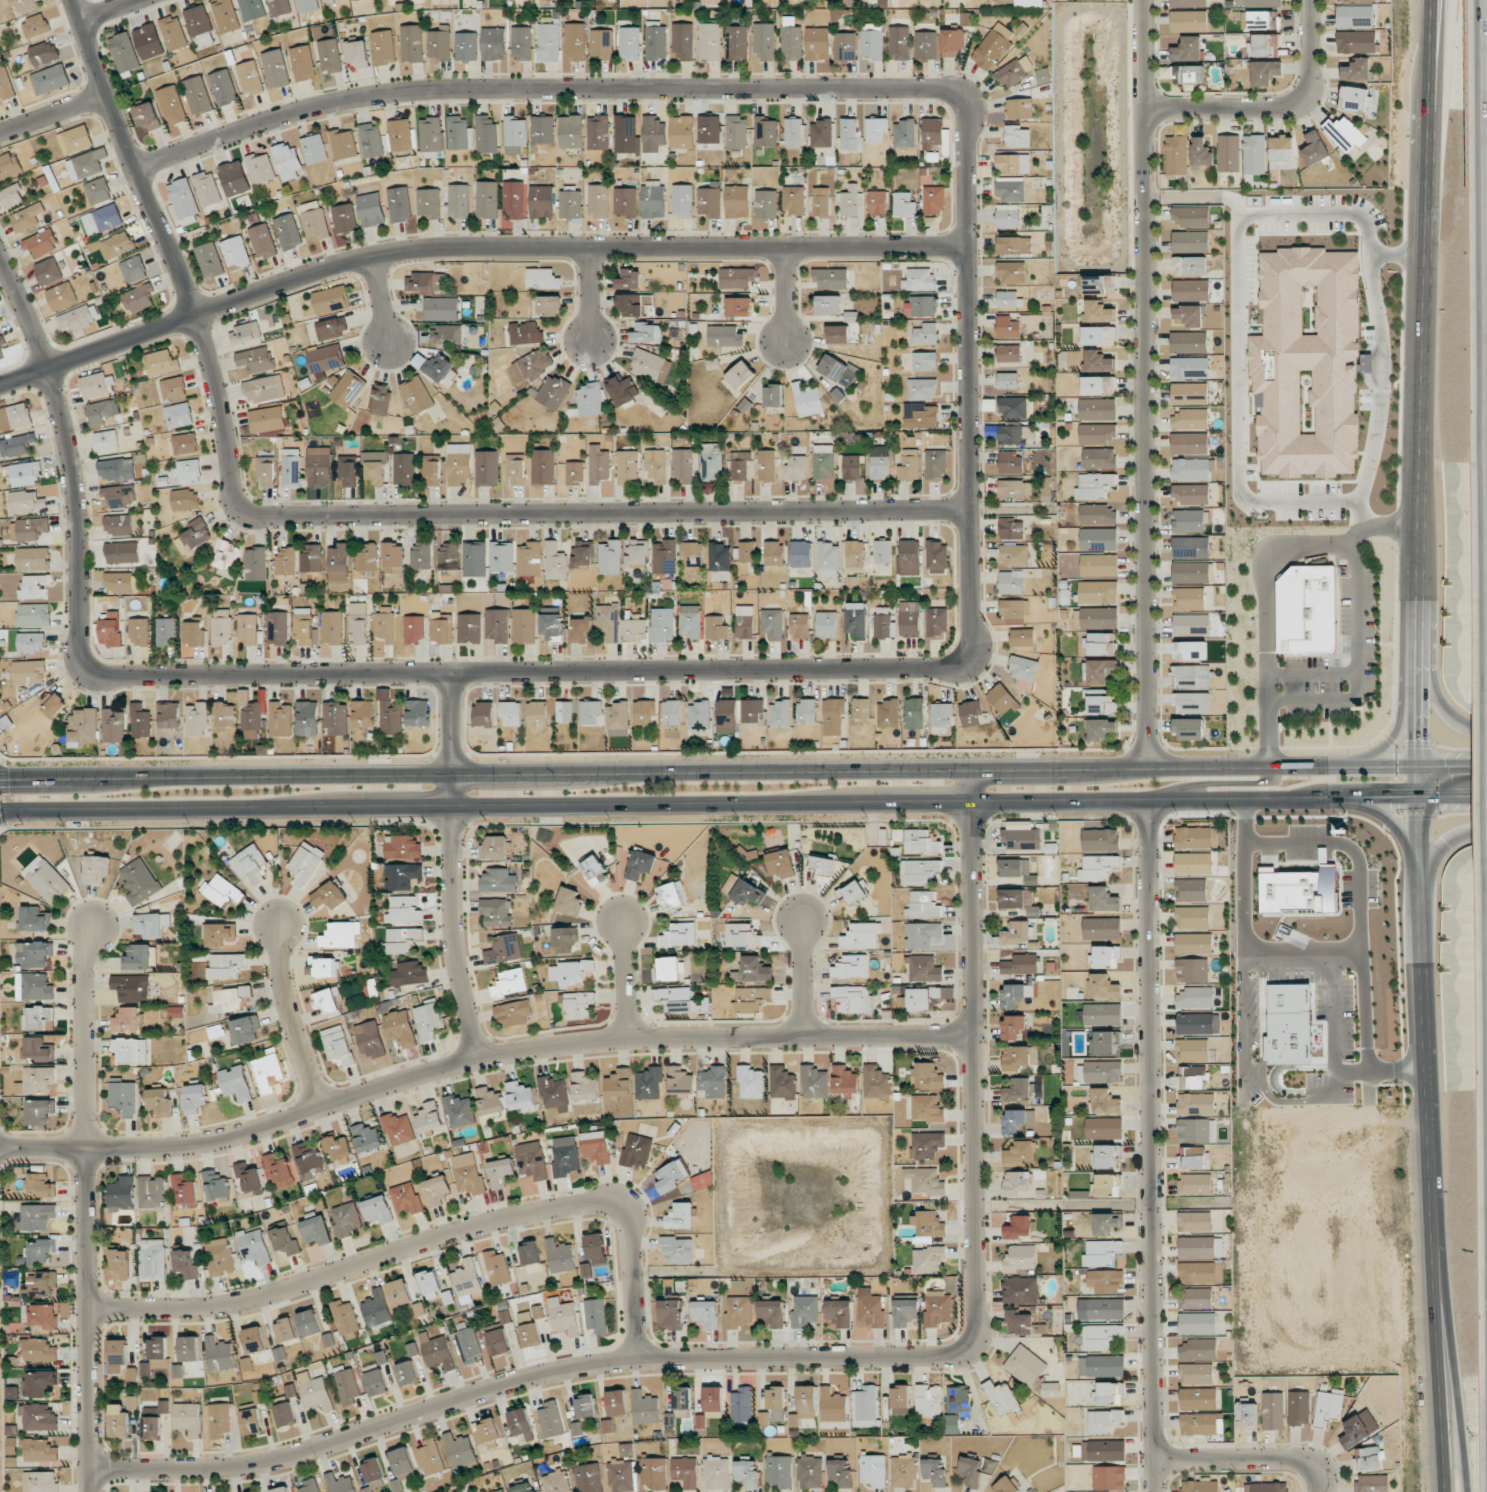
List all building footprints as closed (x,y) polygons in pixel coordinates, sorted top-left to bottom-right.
[(18,15),(42,6),(40,0),(12,0),(18,15)] [(240,28),(232,0),(218,0),(211,2),(220,34),(240,28)] [(244,22),(266,17),(263,0),(239,0),(244,22)] [(288,0),(268,0),(273,18),(292,13),(288,0)] [(297,13),(318,11),(317,0),(296,0),(297,13)] [(185,11),(197,47),(216,41),(204,5),(185,11)] [(1373,6),(1336,6),(1336,27),(1373,27),(1373,6)] [(1207,11),(1171,11),(1171,31),(1207,31),(1207,11)] [(1278,11),(1248,11),(1248,29),(1277,29),(1278,11)] [(21,21),(27,39),(50,31),(45,14),(21,21)] [(189,45),(177,14),(159,21),(170,52),(189,45)] [(782,60),(801,60),(802,26),(794,26),(795,18),(782,18),(782,60)] [(988,71),(1015,33),(997,21),(971,59),(988,71)] [(132,30),(143,61),(165,53),(154,23),(132,30)] [(560,24),(538,23),(537,61),(559,62),(560,24)] [(564,24),(565,60),(585,59),(584,23),(564,24)] [(667,60),(666,23),(645,23),(646,60),(667,60)] [(692,23),(672,24),(672,61),(693,61),(692,23)] [(720,61),(721,23),(700,23),(699,61),(720,61)] [(774,23),(754,24),(755,62),(775,61),(774,23)] [(423,61),(422,25),(401,26),(402,62),(423,61)] [(428,31),(428,57),(440,57),(440,61),(450,61),(449,25),(439,25),(439,31),(428,31)] [(883,25),(873,25),(861,25),(861,57),(871,57),(871,60),(882,60),(883,25)] [(748,59),(747,26),(727,26),(727,60),(748,59)] [(910,60),(910,27),(890,26),(889,60),(910,60)] [(531,27),(511,27),(512,60),(531,60),(531,27)] [(619,60),(639,60),(640,28),(620,27),(619,60)] [(829,27),(806,28),(806,60),(829,60),(829,27)] [(505,28),(482,28),(482,60),(506,60),(505,28)] [(942,57),(957,57),(957,48),(964,48),(965,30),(942,29),(942,57)] [(375,65),(395,63),(393,30),(372,32),(375,65)] [(590,55),(601,55),(601,60),(613,60),(613,30),(591,30),(590,55)] [(1336,32),(1337,52),(1376,51),(1375,31),(1336,32)] [(109,37),(119,73),(139,68),(130,32),(109,37)] [(456,61),(477,61),(477,32),(456,33),(456,61)] [(835,61),(857,60),(856,32),(834,33),(835,61)] [(915,32),(916,60),(938,59),(937,32),(915,32)] [(1278,34),(1252,35),(1253,57),(1279,56),(1278,34)] [(1200,36),(1181,36),(1182,47),(1170,48),(1170,61),(1201,60),(1200,36)] [(322,74),(342,72),(339,39),(318,41),(322,74)] [(60,59),(55,40),(29,48),(34,66),(60,59)] [(346,62),(354,62),(355,69),(370,68),(368,41),(345,42),(346,62)] [(296,82),(317,78),(311,45),(290,49),(296,82)] [(290,85),(283,49),(262,53),(269,88),(290,85)] [(1370,58),(1356,57),(1356,64),(1341,64),(1340,79),(1369,79),(1370,58)] [(994,72),(1005,90),(1028,77),(1018,58),(994,72)] [(246,98),(265,91),(255,59),(236,65),(246,98)] [(1282,61),(1252,62),(1252,86),(1271,86),(1271,75),(1282,75),(1282,61)] [(16,96),(5,64),(0,65),(0,97),(2,97),(3,100),(16,96)] [(71,86),(65,64),(31,73),(36,94),(71,86)] [(1205,66),(1160,66),(1160,78),(1173,78),(1173,84),(1205,83),(1205,66)] [(210,74),(217,106),(237,102),(230,69),(210,74)] [(194,116),(214,109),(201,75),(182,82),(194,116)] [(166,126),(186,122),(178,85),(159,89),(166,126)] [(1366,111),(1368,88),(1343,86),(1341,109),(1366,111)] [(1032,98),(1006,99),(1007,119),(1033,118),(1032,98)] [(139,128),(146,125),(149,132),(163,126),(153,100),(132,109),(139,128)] [(497,153),(497,123),(491,123),(490,115),(476,115),(477,153),(497,153)] [(1366,137),(1345,115),(1335,124),(1329,118),(1321,126),(1348,155),(1366,137)] [(468,149),(467,116),(447,117),(448,150),(468,149)] [(504,117),(505,154),(521,154),(521,146),(527,146),(526,116),(504,117)] [(554,143),(553,116),(531,117),(532,144),(554,143)] [(583,147),(583,116),(559,116),(560,148),(583,147)] [(587,149),(608,149),(609,116),(588,116),(587,149)] [(636,153),(636,116),(615,116),(615,153),(636,153)] [(659,153),(659,145),(666,146),(666,121),(655,120),(655,116),(643,116),(642,152),(659,153)] [(671,148),(694,148),(694,116),(670,116),(671,148)] [(721,116),(699,116),(698,144),(701,144),(701,147),(720,147),(721,116)] [(727,149),(746,149),(747,116),(727,116),(727,149)] [(441,157),(441,117),(421,118),(421,158),(441,157)] [(754,146),(777,146),(777,118),(755,117),(754,146)] [(802,148),(801,118),(784,119),(785,149),(802,148)] [(841,151),(858,151),(858,118),(841,119),(841,151)] [(866,118),(866,142),(883,142),(883,132),(888,132),(888,119),(866,118)] [(943,118),(923,118),(923,150),(931,150),(931,144),(942,145),(943,118)] [(390,151),(412,150),(410,119),(388,121),(390,151)] [(915,147),(915,120),(894,121),(894,148),(915,147)] [(811,147),(832,147),(831,121),(810,121),(811,147)] [(365,159),(385,155),(378,122),(358,126),(365,159)] [(57,135),(65,155),(94,145),(86,124),(57,135)] [(1019,125),(1005,125),(1005,148),(1030,147),(1030,129),(1019,130),(1019,125)] [(351,127),(329,133),(336,162),(358,156),(351,127)] [(1309,146),(1301,150),(1307,166),(1330,158),(1319,129),(1305,134),(1309,146)] [(328,161),(323,134),(301,138),(307,166),(328,161)] [(1188,174),(1187,135),(1165,136),(1166,175),(1188,174)] [(1240,172),(1239,135),(1218,135),(1219,172),(1240,172)] [(1264,135),(1243,135),(1244,174),(1265,174),(1264,135)] [(1213,166),(1213,146),(1206,146),(1205,137),(1192,137),(1193,166),(1213,166)] [(1271,169),(1293,169),(1293,137),(1270,137),(1271,169)] [(271,147),(283,183),(306,175),(296,146),(289,148),(287,142),(271,147)] [(79,180),(104,171),(100,160),(109,157),(105,146),(71,160),(79,180)] [(267,151),(246,159),(256,185),(277,177),(267,151)] [(21,173),(14,152),(0,157),(0,180),(21,173)] [(1029,154),(996,155),(996,174),(1030,173),(1029,154)] [(227,196),(250,191),(243,160),(221,165),(227,196)] [(192,176),(204,208),(223,201),(211,169),(192,176)] [(84,184),(92,206),(113,198),(105,177),(84,184)] [(182,227),(190,224),(188,218),(200,213),(187,177),(167,185),(182,227)] [(998,202),(1025,202),(1025,178),(998,178),(998,202)] [(476,218),(497,218),(498,182),(477,181),(476,218)] [(524,181),(503,182),(504,220),(525,219),(524,181)] [(664,218),(664,181),(642,181),(642,218),(664,218)] [(17,183),(0,191),(0,198),(5,209),(26,200),(17,183)] [(858,216),(858,183),(848,184),(849,192),(841,192),(841,216),(858,216)] [(448,218),(469,219),(470,185),(449,184),(448,218)] [(608,218),(609,185),(589,184),(588,218),(608,218)] [(692,185),(672,185),(673,218),(693,218),(692,185)] [(726,185),(725,218),(749,218),(749,186),(726,185)] [(387,190),(393,223),(413,219),(407,186),(387,190)] [(553,186),(530,186),(530,218),(554,218),(553,186)] [(804,187),(783,186),(783,213),(804,213),(804,187)] [(924,214),(944,214),(944,186),(923,186),(924,214)] [(829,188),(814,187),(813,216),(828,216),(829,188)] [(581,219),(581,189),(559,188),(559,218),(581,219)] [(637,218),(636,188),(614,188),(614,214),(625,214),(625,218),(637,218)] [(698,188),(698,214),(709,214),(709,218),(721,218),(721,188),(698,188)] [(440,217),(439,189),(417,189),(418,218),(440,217)] [(777,191),(755,190),(755,218),(777,218),(777,191)] [(886,191),(868,191),(869,215),(886,215),(886,191)] [(911,192),(894,193),(894,216),(917,216),(917,202),(911,202),(911,192)] [(385,224),(381,193),(357,196),(362,227),(385,224)] [(299,205),(308,239),(317,237),(318,240),(330,237),(320,200),(299,205)] [(18,234),(39,224),(35,216),(45,211),(41,201),(10,216),(18,234)] [(124,225),(117,204),(82,215),(88,236),(124,225)] [(335,233),(356,231),(354,204),(333,206),(335,233)] [(997,205),(996,227),(1018,227),(1019,205),(997,205)] [(1210,227),(1210,207),(1171,207),(1172,221),(1181,221),(1181,228),(1210,227)] [(302,246),(295,213),(274,218),(282,251),(302,246)] [(278,253),(266,222),(248,229),(259,260),(278,253)] [(37,258),(59,248),(50,228),(21,241),(27,252),(32,249),(37,258)] [(136,249),(128,230),(101,241),(101,239),(88,244),(92,253),(101,250),(105,261),(136,249)] [(1173,250),(1209,250),(1209,231),(1172,232),(1173,250)] [(220,242),(229,270),(251,264),(242,235),(220,242)] [(996,237),(997,254),(1031,254),(1031,237),(996,237)] [(206,280),(226,273),(214,241),(194,248),(206,280)] [(1359,249),(1277,250),(1277,253),(1261,253),(1262,336),(1251,336),(1251,411),(1257,411),(1258,460),(1262,460),(1262,476),(1301,476),(1301,474),(1314,474),(1314,478),(1338,478),(1338,473),(1355,473),(1355,459),(1359,459),(1359,413),(1357,413),(1357,340),(1359,340),(1358,276),(1359,276),(1359,249)] [(121,263),(130,284),(150,276),(140,255),(121,263)] [(1174,275),(1207,275),(1207,256),(1174,257),(1174,275)] [(63,278),(56,257),(35,264),(42,286),(63,278)] [(1026,262),(997,262),(996,283),(1026,284),(1026,262)] [(562,288),(562,277),(554,277),(554,268),(526,269),(526,289),(562,288)] [(755,268),(721,269),(721,289),(750,289),(750,281),(756,281),(755,268)] [(848,288),(848,268),(815,269),(815,289),(848,288)] [(933,269),(907,269),(907,281),(902,281),(902,290),(934,290),(933,269)] [(617,289),(641,289),(640,270),(617,270),(617,289)] [(406,290),(447,291),(447,274),(407,273),(406,290)] [(1083,276),(1084,295),(1116,294),(1116,275),(1083,276)] [(1210,280),(1173,280),(1173,301),(1210,300),(1210,280)] [(45,291),(54,312),(78,302),(70,281),(45,291)] [(122,292),(127,313),(154,306),(150,294),(155,293),(153,284),(122,292)] [(317,315),(351,307),(345,285),(312,293),(317,315)] [(1017,291),(996,291),(997,308),(1024,307),(1024,298),(1018,299),(1017,291)] [(643,294),(617,295),(617,309),(622,309),(622,317),(644,316),(643,294)] [(841,295),(816,296),(817,315),(841,314),(841,295)] [(560,296),(538,296),(538,314),(560,314),(560,296)] [(937,316),(937,296),(907,296),(907,317),(937,316)] [(459,320),(459,297),(424,298),(425,321),(459,320)] [(751,316),(751,297),(726,297),(727,316),(751,316)] [(1116,322),(1116,309),(1103,309),(1103,300),(1086,300),(1087,322),(1116,322)] [(61,330),(73,325),(75,331),(101,320),(93,302),(56,318),(61,330)] [(1203,327),(1203,306),(1173,306),(1173,326),(1203,327)] [(997,316),(997,338),(1021,337),(1021,320),(1011,320),(1011,315),(997,316)] [(319,341),(349,333),(345,316),(315,324),(319,341)] [(229,329),(233,346),(262,338),(258,321),(229,329)] [(540,343),(540,321),(510,323),(511,344),(540,343)] [(632,342),(660,341),(660,322),(631,323),(632,342)] [(937,322),(923,323),(923,328),(913,328),(914,345),(937,345),(937,322)] [(462,344),(462,325),(433,325),(432,343),(462,344)] [(737,325),(708,326),(708,346),(743,346),(743,333),(737,333),(737,325)] [(827,343),(849,343),(849,325),(826,326),(827,343)] [(1115,326),(1082,327),(1083,345),(1115,345),(1115,326)] [(1207,332),(1171,332),(1171,354),(1207,353),(1207,332)] [(307,351),(312,373),(345,365),(340,343),(307,351)] [(998,362),(1021,362),(1021,345),(997,345),(998,362)] [(249,374),(275,369),(270,346),(235,353),(237,366),(247,364),(249,374)] [(672,359),(637,349),(631,371),(666,381),(672,359)] [(181,371),(179,357),(171,358),(170,350),(145,353),(148,375),(181,371)] [(519,382),(529,378),(531,380),(548,373),(546,367),(554,363),(549,353),(543,355),(540,350),(511,362),(519,382)] [(1115,372),(1115,358),(1105,358),(1105,351),(1086,351),(1086,371),(1115,372)] [(411,362),(440,384),(455,365),(438,352),(430,362),(419,353),(411,362)] [(913,352),(913,371),(937,371),(937,352),(913,352)] [(860,370),(827,353),(817,371),(850,388),(860,370)] [(1208,378),(1208,357),(1171,358),(1171,379),(1208,378)] [(756,375),(745,360),(725,375),(736,390),(756,375)] [(347,410),(367,382),(349,369),(329,396),(347,410)] [(558,411),(572,384),(549,372),(535,399),(558,411)] [(1018,373),(998,372),(998,388),(1018,389),(1018,373)] [(80,377),(83,399),(109,395),(105,373),(80,377)] [(243,382),(248,405),(286,397),(281,374),(243,382)] [(615,405),(637,399),(631,374),(609,379),(615,405)] [(416,416),(436,405),(419,375),(400,386),(416,416)] [(1083,395),(1115,395),(1114,376),(1082,377),(1083,395)] [(164,399),(187,396),(184,377),(161,380),(164,399)] [(908,400),(935,400),(935,379),(909,379),(908,400)] [(800,418),(825,412),(819,386),(804,390),(802,381),(792,383),(800,418)] [(369,414),(386,417),(392,387),(375,383),(369,414)] [(1207,383),(1171,384),(1171,405),(1208,404),(1207,383)] [(606,414),(604,384),(577,386),(578,416),(606,414)] [(765,406),(782,406),(782,385),(764,385),(765,406)] [(1027,397),(1000,398),(1001,419),(1027,418),(1027,397)] [(1079,399),(1080,421),(1116,420),(1116,398),(1079,399)] [(33,423),(27,401),(0,409),(0,426),(2,432),(33,423)] [(114,416),(112,401),(88,404),(91,427),(105,425),(104,418),(114,416)] [(167,428),(194,425),(191,403),(164,406),(167,428)] [(904,428),(937,428),(938,405),(913,405),(913,418),(904,417),(904,428)] [(249,410),(251,433),(285,429),(283,406),(249,410)] [(1171,429),(1208,429),(1208,409),(1180,409),(1180,415),(1171,415),(1171,429)] [(1115,424),(1079,425),(1079,444),(1115,444),(1115,424)] [(998,444),(1023,445),(1023,439),(1032,439),(1032,426),(998,425),(998,444)] [(95,452),(119,449),(117,430),(93,433),(95,452)] [(35,432),(0,441),(0,446),(3,458),(30,451),(29,444),(37,441),(35,432)] [(1207,433),(1171,434),(1172,455),(1208,454),(1207,433)] [(196,434),(173,435),(174,454),(197,453),(196,434)] [(721,481),(722,444),(702,443),(701,480),(721,481)] [(448,485),(470,486),(471,444),(449,444),(448,485)] [(610,480),(609,451),(601,451),(601,444),(589,444),(590,485),(600,485),(600,480),(610,480)] [(834,445),(814,445),(813,478),(834,478),(834,445)] [(871,479),(890,478),(889,446),(870,446),(871,479)] [(308,447),(308,487),(331,486),(330,447),(308,447)] [(1083,469),(1116,468),(1116,448),(1083,449),(1083,469)] [(282,487),(301,487),(301,449),(283,449),(282,487)] [(554,485),(555,450),(533,449),(532,484),(554,485)] [(665,449),(646,450),(646,478),(654,478),(654,484),(665,484),(665,449)] [(692,449),(672,450),(673,479),(682,479),(682,485),(693,484),(692,449)] [(897,480),(919,480),(919,450),(903,449),(902,466),(897,466),(897,480)] [(775,481),(775,450),(758,450),(758,481),(775,481)] [(945,450),(925,450),(926,480),(946,480),(945,450)] [(384,485),(384,462),(389,462),(389,452),(365,451),(364,485),(384,485)] [(499,451),(477,451),(476,486),(498,486),(499,451)] [(617,451),(618,483),(638,483),(637,451),(617,451)] [(1000,473),(1023,473),(1023,456),(1014,456),(1014,451),(999,451),(1000,473)] [(732,481),(748,480),(747,461),(752,460),(751,452),(731,452),(732,481)] [(413,453),(394,454),(395,485),(414,484),(413,453)] [(508,485),(529,485),(528,454),(507,455),(508,485)] [(357,487),(357,455),(339,456),(340,487),(357,487)] [(425,486),(441,485),(440,455),(424,456),(425,486)] [(786,480),(806,480),(807,456),(787,455),(786,480)] [(843,480),(860,479),(860,455),(843,455),(843,480)] [(258,487),(275,486),(274,456),(257,457),(258,487)] [(98,462),(101,482),(135,477),(132,457),(98,462)] [(1209,480),(1209,470),(1215,470),(1214,459),(1172,459),(1172,480),(1209,480)] [(178,460),(178,484),(201,483),(200,460),(178,460)] [(13,487),(42,483),(39,461),(10,465),(13,487)] [(583,461),(566,462),(567,485),(584,484),(583,461)] [(1075,499),(1106,500),(1107,487),(1116,487),(1116,474),(1080,473),(1079,487),(1075,487),(1075,499)] [(1051,477),(1041,477),(1041,496),(1052,495),(1051,477)] [(998,480),(998,496),(1032,497),(1032,481),(998,480)] [(108,497),(110,509),(138,505),(135,484),(101,488),(102,498),(108,497)] [(1209,485),(1173,484),(1173,504),(1208,505),(1209,485)] [(200,509),(199,489),(172,490),(173,511),(200,509)] [(38,499),(38,490),(10,493),(11,514),(48,511),(46,498),(38,499)] [(1080,506),(1080,524),(1117,523),(1117,505),(1080,506)] [(1204,510),(1172,510),(1173,533),(1205,532),(1204,510)] [(132,515),(106,516),(106,536),(132,535),(132,515)] [(999,517),(999,539),(1023,539),(1023,517),(999,517)] [(40,541),(39,533),(49,532),(49,518),(11,520),(12,542),(40,541)] [(183,555),(214,539),(205,520),(173,536),(183,555)] [(1117,529),(1081,529),(1081,551),(1117,550),(1117,529)] [(1210,558),(1209,537),(1173,538),(1173,559),(1210,558)] [(241,546),(221,539),(211,567),(231,574),(241,546)] [(648,539),(626,540),(627,568),(649,567),(648,539)] [(567,578),(567,552),(558,552),(558,540),(545,541),(546,578),(567,578)] [(891,540),(874,540),(875,563),(891,563),(891,540)] [(900,575),(921,575),(920,540),(900,540),(900,575)] [(107,542),(107,564),(139,563),(138,541),(107,542)] [(518,546),(518,576),(541,575),(540,541),(527,541),(527,546),(518,546)] [(594,566),(593,541),(577,541),(577,557),(572,557),(573,566),(594,566)] [(600,574),(622,574),(621,541),(599,541),(600,574)] [(654,541),(654,576),(677,575),(676,541),(654,541)] [(765,541),(765,566),(783,565),(783,541),(765,541)] [(812,567),(811,541),(791,542),(792,568),(812,567)] [(847,570),(864,570),(863,541),(846,541),(847,570)] [(349,580),(348,542),(338,543),(339,547),(328,548),(329,581),(349,580)] [(413,569),(431,569),(431,542),(412,542),(413,569)] [(491,572),(513,572),(513,542),(490,542),(491,572)] [(703,542),(682,542),(682,558),(686,558),(686,567),(703,567),(703,542)] [(756,561),(755,542),(736,542),(736,561),(756,561)] [(947,573),(947,542),(927,542),(928,573),(947,573)] [(385,573),(404,573),(404,543),(386,543),(385,573)] [(439,570),(459,570),(458,543),(438,544),(439,570)] [(464,577),(486,576),(485,543),(463,544),(464,577)] [(819,577),(839,577),(839,543),(819,543),(819,577)] [(303,572),(322,572),(321,544),(302,545),(303,572)] [(709,571),(730,571),(731,544),(710,544),(709,571)] [(1028,545),(1001,545),(1001,566),(1029,566),(1028,545)] [(17,548),(17,570),(49,569),(49,547),(17,548)] [(296,575),(296,548),(277,547),(277,575),(296,575)] [(245,549),(246,581),(266,580),(266,548),(245,549)] [(1117,575),(1117,554),(1081,555),(1081,576),(1117,575)] [(1209,584),(1209,562),(1173,562),(1173,584),(1209,584)] [(1278,653),(1336,652),(1335,568),(1277,569),(1278,653)] [(1023,594),(1023,571),(1000,571),(999,593),(1023,594)] [(132,592),(132,572),(105,573),(106,593),(132,592)] [(47,598),(47,583),(50,583),(50,575),(24,575),(24,590),(19,590),(19,599),(47,598)] [(1079,582),(1079,604),(1118,603),(1118,581),(1079,582)] [(1173,588),(1174,610),(1205,610),(1204,588),(1173,588)] [(1029,600),(1000,600),(1000,618),(1029,619),(1029,600)] [(919,602),(899,602),(900,637),(920,637),(919,602)] [(17,627),(51,626),(50,603),(17,604),(17,627)] [(349,603),(350,645),(367,645),(367,603),(349,603)] [(844,636),(865,637),(866,603),(845,603),(844,636)] [(596,605),(597,630),(606,629),(606,643),(619,643),(618,605),(596,605)] [(700,605),(680,605),(679,638),(700,638),(700,605)] [(754,639),(753,606),(736,606),(736,639),(754,639)] [(875,638),(896,638),(895,622),(890,622),(889,607),(874,607),(875,638)] [(295,646),(318,645),(318,629),(312,629),(311,608),(295,608),(295,646)] [(652,641),(674,641),(673,608),(651,609),(652,641)] [(926,608),(927,639),(943,638),(942,631),(948,631),(947,608),(926,608)] [(1117,608),(1075,608),(1075,629),(1117,629),(1117,608)] [(231,609),(212,610),(213,645),(232,645),(231,609)] [(509,609),(486,609),(485,639),(495,639),(495,643),(508,644),(509,609)] [(513,644),(536,644),(536,609),(513,609),(513,644)] [(782,637),(783,610),(762,609),(761,636),(782,637)] [(100,620),(101,646),(121,645),(120,611),(108,611),(108,620),(100,620)] [(342,611),(321,612),(322,644),(342,644),(342,611)] [(266,612),(267,645),(288,645),(287,612),(266,612)] [(376,613),(376,637),(385,637),(385,644),(395,644),(394,612),(376,613)] [(453,644),(452,612),(431,613),(432,644),(453,644)] [(838,638),(837,612),(817,612),(817,638),(838,638)] [(239,638),(248,638),(248,645),(257,645),(257,614),(238,614),(239,638)] [(458,642),(481,642),(480,614),(458,614),(458,642)] [(540,634),(547,634),(546,643),(562,643),(562,614),(540,614),(540,634)] [(790,614),(790,639),(809,639),(809,614),(790,614)] [(1209,614),(1174,615),(1174,635),(1209,634),(1209,614)] [(728,639),(728,625),(723,625),(723,615),(706,616),(706,639),(728,639)] [(424,616),(405,616),(405,643),(425,642),(424,616)] [(150,619),(131,618),(131,646),(150,646),(150,619)] [(157,619),(157,646),(176,645),(176,618),(157,619)] [(571,644),(592,643),(591,618),(570,618),(571,644)] [(646,620),(624,619),(623,640),(645,640),(646,620)] [(204,646),(204,622),(183,622),(183,646),(204,646)] [(1035,646),(1034,629),(1010,630),(1011,647),(1035,646)] [(19,653),(45,653),(45,633),(18,633),(19,653)] [(1086,656),(1116,655),(1116,633),(1086,633),(1086,656)] [(1207,641),(1174,642),(1174,660),(1207,659),(1207,641)] [(1034,682),(1039,661),(1014,655),(1009,676),(1034,682)] [(14,684),(46,683),(46,660),(13,661),(14,684)] [(1088,660),(1089,685),(1108,685),(1107,674),(1119,674),(1119,660),(1088,660)] [(1211,688),(1211,665),(1173,665),(1173,688),(1211,688)] [(1016,704),(1000,683),(986,695),(1002,715),(1016,704)] [(249,689),(238,690),(239,706),(242,706),(243,739),(259,738),(259,729),(263,729),(262,702),(249,702),(249,689)] [(402,703),(391,704),(391,689),(377,689),(377,700),(380,700),(381,736),(402,735),(402,703)] [(1105,689),(1087,690),(1088,715),(1117,714),(1116,696),(1105,697),(1105,689)] [(42,703),(51,717),(68,707),(60,693),(42,703)] [(1210,693),(1174,693),(1174,713),(1210,713),(1210,693)] [(853,718),(869,719),(870,699),(853,698),(853,718)] [(923,698),(906,698),(906,729),(924,729),(923,698)] [(764,713),(764,699),(741,700),(742,723),(759,723),(758,713),(764,713)] [(798,723),(816,724),(817,699),(799,699),(798,723)] [(845,699),(824,699),(824,723),(841,723),(841,713),(845,713),(845,699)] [(878,728),(900,727),(898,699),(877,700),(878,728)] [(354,727),(373,727),(373,700),(353,701),(354,727)] [(407,726),(430,725),(429,700),(406,700),(407,726)] [(654,701),(634,700),(634,725),(654,725),(654,701)] [(664,725),(681,724),(681,700),(663,701),(664,725)] [(737,732),(736,700),(716,700),(717,733),(737,732)] [(983,724),(979,700),(959,703),(963,727),(983,724)] [(296,736),(318,736),(318,701),(298,702),(298,724),(296,725),(296,736)] [(493,701),(474,702),(474,727),(493,726),(493,701)] [(521,726),(521,702),(500,701),(499,717),(504,717),(504,726),(521,726)] [(547,701),(527,702),(527,727),(548,727),(547,701)] [(557,722),(573,721),(572,701),(556,701),(557,722)] [(603,701),(580,701),(580,725),(603,725),(603,701)] [(770,702),(770,729),(791,728),(791,701),(770,702)] [(151,711),(143,711),(143,702),(132,702),(132,737),(151,737),(151,711)] [(187,737),(210,736),(208,702),(197,702),(197,705),(186,706),(187,737)] [(236,728),(236,706),(225,706),(225,702),(216,702),(217,728),(236,728)] [(270,737),(292,736),(292,702),(269,703),(270,737)] [(629,729),(628,702),(614,702),(614,706),(607,706),(608,736),(618,736),(618,729),(629,729)] [(689,729),(710,728),(710,702),(688,703),(689,729)] [(179,728),(180,703),(160,703),(160,728),(179,728)] [(325,735),(347,735),(348,703),(325,703),(325,735)] [(953,704),(931,704),(931,734),(947,734),(947,726),(953,725),(953,704)] [(102,709),(103,743),(125,742),(124,712),(114,712),(114,708),(102,709)] [(98,745),(97,710),(70,711),(71,745),(98,745)] [(1203,740),(1203,718),(1174,719),(1174,740),(1203,740)] [(1119,732),(1118,720),(1089,720),(1089,742),(1106,741),(1106,732),(1119,732)] [(1175,849),(1219,848),(1218,827),(1175,827),(1175,849)] [(941,841),(930,841),(930,829),(905,829),(906,853),(942,852),(941,841)] [(1040,849),(1040,829),(1004,829),(1004,850),(1040,849)] [(1082,851),(1119,850),(1119,829),(1082,830),(1082,851)] [(422,858),(422,842),(414,842),(414,835),(385,835),(386,859),(422,858)] [(480,859),(508,859),(507,836),(487,836),(487,846),(480,846),(480,859)] [(289,868),(298,873),(292,882),(305,890),(326,853),(304,841),(289,868)] [(249,876),(255,884),(265,878),(259,870),(269,863),(255,843),(229,861),(243,881),(249,876)] [(625,878),(639,882),(642,871),(653,874),(658,856),(633,849),(625,878)] [(797,876),(790,849),(766,854),(771,876),(780,874),(782,880),(797,876)] [(1212,853),(1175,854),(1176,875),(1212,874),(1212,853)] [(71,886),(41,854),(21,873),(51,904),(71,886)] [(594,888),(610,877),(596,854),(579,865),(594,888)] [(1079,881),(1109,880),(1108,866),(1119,866),(1119,855),(1083,856),(1083,869),(1079,870),(1079,881)] [(111,857),(86,856),(85,884),(103,885),(104,875),(110,875),(111,857)] [(133,907),(161,890),(142,856),(119,870),(132,892),(126,895),(133,907)] [(808,871),(833,874),(834,859),(810,856),(808,871)] [(1030,859),(1000,859),(999,876),(1024,877),(1024,885),(1038,885),(1038,875),(1030,875),(1030,859)] [(942,860),(901,860),(901,885),(933,885),(933,871),(942,871),(942,860)] [(422,864),(386,864),(386,891),(412,890),(412,879),(423,879),(422,864)] [(1320,872),(1275,872),(1275,867),(1261,868),(1261,913),(1337,912),(1337,864),(1320,865),(1320,872)] [(480,892),(517,891),(517,875),(510,876),(509,868),(488,868),(488,875),(480,876),(480,892)] [(202,892),(224,909),(232,898),(240,904),(247,895),(217,872),(202,892)] [(761,905),(767,891),(740,878),(731,898),(746,905),(749,900),(761,905)] [(868,897),(860,879),(836,890),(842,902),(849,899),(852,904),(868,897)] [(1207,879),(1175,879),(1176,901),(1207,900),(1207,879)] [(333,910),(348,902),(337,880),(310,894),(318,909),(330,902),(333,910)] [(661,886),(667,911),(686,906),(680,881),(661,886)] [(1089,911),(1121,911),(1121,897),(1110,897),(1110,886),(1089,886),(1089,911)] [(562,888),(555,910),(579,917),(586,895),(562,888)] [(936,891),(910,891),(910,910),(905,910),(905,918),(942,918),(942,905),(936,905),(936,891)] [(415,896),(390,896),(391,914),(385,914),(386,923),(422,923),(422,909),(415,909),(415,896)] [(480,899),(480,915),(485,915),(485,926),(511,926),(511,899),(480,899)] [(22,931),(50,931),(50,913),(41,913),(41,906),(22,906),(22,931)] [(1176,907),(1176,928),(1210,927),(1209,907),(1176,907)] [(134,933),(144,933),(144,938),(163,938),(163,926),(172,925),(171,913),(134,914),(134,933)] [(1120,918),(1083,918),(1084,938),(1121,938),(1120,918)] [(1019,946),(1019,941),(1028,941),(1029,921),(1009,920),(1009,931),(1001,931),(1000,945),(1019,946)] [(356,947),(356,934),(360,934),(360,922),(329,922),(329,935),(319,936),(320,948),(356,947)] [(841,948),(878,947),(878,933),(881,933),(881,922),(850,923),(850,935),(841,936),(841,948)] [(931,950),(931,942),(942,942),(943,923),(906,922),(905,949),(931,950)] [(207,947),(223,947),(223,940),(237,940),(236,925),(228,925),(228,923),(206,924),(207,947)] [(660,946),(697,945),(696,923),(670,923),(671,935),(660,936),(660,946)] [(752,923),(726,924),(727,947),(762,946),(762,935),(752,936),(752,923)] [(572,952),(572,943),(579,942),(579,927),(553,928),(554,953),(572,952)] [(387,954),(416,953),(415,939),(423,938),(423,928),(387,929),(387,954)] [(492,937),(494,949),(483,951),(485,965),(522,959),(518,933),(492,937)] [(1212,954),(1212,934),(1176,934),(1176,954),(1212,954)] [(123,969),(151,970),(152,945),(129,944),(128,955),(123,955),(123,969)] [(1092,967),(1118,968),(1119,946),(1094,945),(1093,956),(1092,956),(1092,967)] [(247,954),(211,955),(211,967),(206,967),(207,979),(237,979),(236,966),(248,966),(247,954)] [(868,977),(867,954),(842,955),(842,966),(831,967),(831,978),(868,977)] [(1038,973),(1037,954),(1012,954),(1012,960),(1001,961),(1001,974),(1038,973)] [(337,977),(337,956),(311,957),(312,978),(337,977)] [(774,981),(774,967),(761,967),(761,956),(741,956),(741,972),(731,972),(731,981),(774,981)] [(935,956),(908,956),(908,981),(943,981),(943,967),(935,967),(935,956)] [(656,981),(683,980),(682,957),(655,958),(656,981)] [(1208,958),(1176,959),(1177,983),(1209,982),(1208,958)] [(550,981),(560,981),(560,987),(585,986),(584,971),(595,970),(594,961),(550,963),(550,981)] [(392,971),(392,985),(428,984),(428,962),(398,963),(398,970),(392,971)] [(528,991),(523,967),(498,972),(499,979),(489,981),(493,998),(528,991)] [(17,1000),(54,999),(54,983),(48,984),(48,973),(16,974),(17,1000)] [(1088,998),(1121,998),(1121,984),(1110,984),(1110,973),(1091,974),(1091,982),(1087,982),(1088,998)] [(149,975),(111,976),(111,990),(119,990),(119,1001),(150,1000),(149,975)] [(378,995),(376,984),(372,985),(371,979),(361,982),(366,999),(378,995)] [(1032,984),(1002,985),(1002,1009),(1017,1009),(1017,998),(1033,997),(1032,984)] [(1269,984),(1269,1037),(1265,1037),(1265,1064),(1311,1064),(1312,984),(1269,984)] [(213,990),(215,1005),(209,1005),(210,1013),(242,1010),(241,997),(252,996),(251,986),(213,990)] [(838,1013),(872,1013),(872,986),(832,987),(832,998),(838,998),(838,1013)] [(327,1016),(342,1012),(338,1000),(342,999),(338,987),(312,994),(316,1009),(324,1007),(327,1016)] [(655,988),(655,1001),(666,1000),(666,1013),(709,1011),(709,997),(702,998),(702,1001),(691,1002),(691,987),(655,988)] [(772,998),(772,987),(736,988),(736,1003),(732,1003),(732,1013),(763,1012),(763,998),(772,998)] [(1176,1008),(1214,1008),(1213,987),(1185,987),(1185,993),(1176,993),(1176,1008)] [(907,988),(907,1009),(942,1009),(943,988),(907,988)] [(565,1020),(590,1019),(590,1003),(595,1002),(595,992),(564,993),(565,1020)] [(413,1008),(422,1042),(433,1039),(431,1030),(444,1026),(437,998),(424,1001),(425,1005),(413,1008)] [(501,1029),(526,1023),(525,1016),(533,1014),(529,998),(496,1007),(501,1029)] [(1121,1004),(1084,1004),(1084,1024),(1121,1024),(1121,1004)] [(25,1031),(48,1030),(47,1020),(54,1020),(54,1007),(25,1008),(25,1031)] [(142,1007),(120,1007),(120,1017),(111,1017),(112,1032),(142,1032),(142,1007)] [(183,1016),(183,1007),(177,1007),(177,1010),(173,1011),(173,1017),(183,1016)] [(400,1038),(403,1049),(417,1045),(408,1009),(382,1016),(389,1041),(400,1038)] [(259,1040),(257,1030),(262,1029),(258,1014),(232,1022),(234,1031),(230,1032),(234,1047),(259,1040)] [(1177,1034),(1220,1034),(1219,1014),(1177,1015),(1177,1034)] [(386,1053),(376,1019),(353,1026),(364,1060),(386,1053)] [(353,1063),(345,1025),(322,1030),(329,1060),(337,1058),(339,1067),(353,1063)] [(1119,1054),(1119,1031),(1091,1031),(1092,1055),(1119,1054)] [(44,1036),(24,1037),(24,1060),(55,1059),(54,1047),(44,1047),(44,1036)] [(147,1063),(147,1038),(112,1039),(112,1053),(113,1053),(114,1064),(147,1063)] [(1208,1061),(1209,1040),(1177,1039),(1177,1051),(1183,1052),(1182,1061),(1208,1061)] [(263,1095),(275,1092),(273,1085),(287,1081),(278,1050),(252,1058),(263,1095)] [(1122,1061),(1079,1062),(1079,1082),(1122,1081),(1122,1061)] [(937,1062),(916,1062),(916,1088),(945,1088),(945,1074),(937,1074),(937,1062)] [(253,1100),(243,1064),(217,1071),(224,1097),(236,1093),(239,1104),(253,1100)] [(829,1097),(828,1071),(817,1071),(817,1064),(802,1064),(803,1097),(829,1097)] [(864,1099),(890,1098),(890,1072),(880,1072),(880,1064),(864,1064),(864,1099)] [(725,1065),(711,1066),(711,1071),(699,1071),(699,1090),(706,1090),(706,1098),(726,1098),(725,1065)] [(739,1098),(764,1098),(764,1070),(751,1070),(751,1065),(739,1065),(739,1098)] [(784,1065),(771,1065),(770,1098),(796,1099),(796,1073),(784,1072),(784,1065)] [(858,1071),(846,1072),(846,1065),(832,1065),(833,1093),(859,1093),(858,1071)] [(636,1073),(636,1099),(662,1099),(661,1066),(646,1066),(646,1072),(636,1073)] [(669,1094),(694,1094),(694,1073),(682,1073),(682,1066),(668,1066),(669,1094)] [(1206,1090),(1207,1067),(1179,1066),(1179,1089),(1206,1090)] [(55,1067),(23,1068),(23,1085),(15,1085),(15,1094),(56,1093),(55,1067)] [(605,1076),(606,1097),(631,1097),(630,1068),(617,1068),(617,1076),(605,1076)] [(598,1072),(572,1074),(573,1100),(599,1099),(598,1072)] [(565,1079),(549,1081),(548,1075),(539,1077),(544,1109),(570,1104),(565,1079)] [(1032,1077),(1010,1078),(1011,1087),(1001,1088),(1002,1101),(1033,1099),(1032,1077)] [(505,1083),(511,1111),(536,1105),(531,1085),(519,1087),(518,1080),(505,1083)] [(111,1107),(125,1107),(125,1117),(137,1117),(136,1082),(111,1082),(111,1107)] [(187,1115),(201,1113),(200,1105),(209,1104),(206,1084),(183,1087),(187,1115)] [(505,1112),(502,1091),(488,1092),(488,1087),(476,1088),(480,1115),(505,1112)] [(148,1089),(148,1110),(159,1109),(160,1117),(173,1117),(172,1088),(148,1089)] [(1112,1088),(1092,1088),(1093,1104),(1089,1104),(1089,1113),(1122,1113),(1122,1099),(1112,1099),(1112,1088)] [(1214,1093),(1177,1094),(1178,1115),(1215,1114),(1214,1093)] [(449,1127),(474,1124),(471,1095),(446,1098),(449,1127)] [(945,1121),(945,1106),(938,1106),(938,1095),(912,1095),(912,1121),(945,1121)] [(27,1125),(49,1125),(50,1114),(56,1114),(56,1100),(27,1100),(27,1125)] [(424,1103),(426,1112),(415,1115),(421,1138),(434,1134),(433,1130),(444,1127),(436,1100),(424,1103)] [(1002,1135),(1026,1136),(1026,1131),(1019,1131),(1019,1124),(1035,1124),(1036,1110),(1003,1109),(1002,1135)] [(392,1147),(417,1139),(408,1114),(397,1118),(395,1112),(381,1117),(392,1147)] [(1122,1137),(1122,1117),(1086,1118),(1086,1138),(1122,1137)] [(1216,1119),(1178,1119),(1178,1142),(1216,1142),(1216,1119)] [(385,1147),(376,1121),(351,1129),(359,1155),(385,1147)] [(598,1165),(611,1164),(608,1131),(582,1134),(585,1160),(597,1158),(598,1165)] [(945,1132),(911,1133),(911,1161),(941,1160),(941,1147),(946,1147),(945,1132)] [(620,1165),(633,1167),(634,1163),(648,1165),(653,1138),(629,1134),(626,1150),(623,1149),(620,1165)] [(354,1159),(347,1136),(337,1139),(336,1135),(323,1139),(328,1153),(333,1151),(336,1164),(354,1159)] [(551,1138),(556,1178),(569,1177),(568,1171),(581,1170),(577,1135),(551,1138)] [(1003,1164),(1038,1163),(1038,1140),(1012,1142),(1012,1150),(1002,1150),(1003,1164)] [(535,1182),(547,1180),(542,1141),(516,1145),(520,1176),(534,1174),(535,1182)] [(294,1146),(302,1174),(323,1168),(317,1143),(307,1147),(306,1143),(294,1146)] [(1093,1168),(1116,1168),(1116,1156),(1121,1156),(1121,1145),(1093,1145),(1093,1168)] [(1180,1169),(1206,1168),(1205,1147),(1179,1148),(1180,1169)] [(472,1195),(484,1193),(477,1152),(452,1156),(458,1192),(471,1190),(472,1195)] [(295,1184),(288,1158),(277,1161),(275,1153),(264,1156),(273,1190),(295,1184)] [(657,1183),(663,1194),(688,1179),(677,1160),(656,1172),(661,1181),(657,1183)] [(245,1196),(263,1194),(260,1168),(247,1170),(246,1163),(234,1164),(236,1178),(243,1177),(245,1196)] [(939,1168),(903,1168),(903,1179),(912,1179),(912,1194),(946,1193),(946,1182),(939,1182),(939,1168)] [(230,1197),(227,1177),(219,1179),(217,1169),(203,1172),(208,1201),(230,1197)] [(715,1184),(711,1171),(690,1178),(695,1191),(715,1184)] [(1004,1197),(1019,1196),(1019,1191),(1033,1190),(1032,1171),(1004,1172),(1004,1197)] [(48,1173),(29,1174),(30,1197),(57,1196),(57,1184),(49,1184),(48,1173)] [(172,1174),(173,1189),(179,1188),(179,1204),(190,1203),(190,1204),(197,1204),(196,1181),(188,1181),(187,1173),(172,1174)] [(1122,1196),(1121,1174),(1096,1174),(1096,1197),(1122,1196)] [(1212,1194),(1211,1174),(1179,1174),(1179,1194),(1212,1194)] [(423,1181),(430,1208),(445,1204),(443,1195),(451,1192),(447,1175),(423,1181)] [(139,1176),(139,1209),(164,1209),(164,1176),(139,1176)] [(423,1211),(414,1181),(390,1188),(397,1211),(408,1208),(411,1215),(423,1211)] [(361,1203),(367,1220),(376,1217),(380,1226),(395,1221),(385,1194),(361,1203)] [(351,1229),(362,1226),(355,1202),(332,1208),(337,1224),(335,1225),(339,1239),(353,1235),(351,1229)] [(664,1228),(693,1229),(693,1202),(672,1202),(672,1215),(664,1215),(664,1228)] [(57,1204),(21,1205),(22,1221),(17,1221),(18,1231),(48,1230),(48,1218),(57,1218),(57,1204)] [(933,1243),(933,1236),(946,1236),(946,1222),(938,1222),(938,1212),(912,1212),(912,1225),(916,1225),(916,1243),(933,1243)] [(1178,1232),(1211,1231),(1211,1212),(1178,1212),(1178,1232)] [(1094,1214),(1094,1236),(1112,1235),(1112,1227),(1124,1227),(1123,1213),(1094,1214)] [(308,1244),(317,1241),(319,1247),(333,1241),(323,1214),(300,1223),(308,1244)] [(297,1239),(293,1240),(288,1225),(270,1232),(277,1252),(286,1249),(289,1257),(301,1252),(297,1239)] [(255,1258),(258,1267),(272,1263),(262,1229),(246,1233),(245,1230),(236,1232),(245,1262),(255,1258)] [(588,1260),(607,1257),(603,1233),(584,1236),(588,1260)] [(545,1239),(552,1274),(576,1269),(571,1243),(557,1246),(555,1237),(545,1239)] [(692,1237),(660,1238),(660,1252),(666,1252),(666,1264),(693,1263),(692,1237)] [(1215,1237),(1179,1237),(1179,1257),(1215,1258),(1215,1237)] [(206,1240),(211,1277),(224,1276),(223,1273),(234,1272),(230,1238),(206,1240)] [(57,1239),(39,1239),(39,1242),(27,1242),(27,1265),(49,1265),(49,1252),(57,1252),(57,1239)] [(166,1279),(165,1239),(140,1240),(141,1280),(166,1279)] [(541,1262),(537,1240),(519,1244),(524,1266),(541,1262)] [(1082,1266),(1111,1266),(1112,1253),(1123,1253),(1123,1241),(1087,1241),(1086,1255),(1083,1255),(1082,1266)] [(1035,1245),(1009,1245),(1009,1256),(1003,1256),(1004,1273),(1019,1272),(1019,1269),(1036,1269),(1035,1245)] [(946,1247),(913,1248),(913,1274),(943,1273),(942,1260),(946,1260),(946,1247)] [(110,1271),(120,1272),(120,1279),(129,1280),(130,1250),(110,1249),(110,1271)] [(186,1280),(199,1279),(199,1265),(194,1265),(193,1250),(174,1251),(175,1271),(185,1271),(186,1280)] [(510,1282),(506,1253),(496,1254),(495,1250),(485,1252),(490,1285),(510,1282)] [(483,1290),(473,1256),(463,1259),(466,1268),(451,1272),(459,1298),(483,1290)] [(1223,1283),(1223,1262),(1179,1263),(1179,1284),(1223,1283)] [(417,1274),(425,1296),(442,1291),(434,1268),(417,1274)] [(1124,1269),(1087,1270),(1087,1287),(1094,1287),(1095,1294),(1117,1293),(1117,1286),(1124,1285),(1124,1269)] [(21,1297),(52,1297),(52,1287),(57,1287),(57,1272),(27,1271),(27,1283),(21,1283),(21,1297)] [(1003,1303),(1039,1302),(1038,1277),(1003,1278),(1003,1303)] [(387,1284),(395,1308),(413,1302),(405,1278),(387,1284)] [(360,1303),(369,1328),(393,1320),(382,1286),(372,1290),(375,1298),(360,1303)] [(1212,1288),(1179,1289),(1179,1308),(1212,1308),(1212,1288)] [(951,1291),(927,1292),(927,1312),(924,1312),(925,1328),(943,1327),(942,1322),(952,1322),(951,1291)] [(858,1322),(871,1322),(871,1328),(884,1328),(883,1295),(858,1296),(858,1322)] [(554,1332),(568,1329),(570,1338),(580,1336),(574,1302),(561,1304),(559,1296),(547,1298),(554,1332)] [(752,1328),(753,1297),(727,1296),(726,1327),(752,1328)] [(819,1322),(818,1296),(792,1296),(793,1329),(808,1328),(808,1322),(819,1322)] [(350,1298),(331,1305),(341,1336),(360,1330),(350,1298)] [(607,1333),(606,1299),(585,1299),(586,1329),(595,1329),(595,1334),(607,1333)] [(919,1299),(894,1300),(894,1328),(908,1328),(908,1320),(919,1319),(919,1299)] [(1124,1299),(1079,1299),(1079,1319),(1124,1319),(1124,1299)] [(683,1300),(659,1300),(659,1324),(669,1324),(669,1331),(683,1330),(683,1300)] [(784,1301),(758,1300),(758,1322),(769,1322),(769,1328),(783,1328),(784,1301)] [(837,1329),(852,1328),(852,1300),(826,1301),(827,1321),(837,1321),(837,1329)] [(718,1301),(692,1301),(692,1323),(704,1322),(704,1329),(718,1329),(718,1301)] [(43,1330),(57,1329),(56,1304),(30,1305),(31,1325),(42,1325),(43,1330)] [(298,1313),(303,1337),(322,1333),(317,1309),(298,1313)] [(523,1348),(541,1345),(537,1319),(544,1318),(542,1309),(532,1310),(518,1313),(523,1348)] [(1033,1314),(1019,1314),(1018,1309),(1007,1310),(1007,1334),(1034,1333),(1033,1314)] [(1216,1334),(1217,1313),(1179,1313),(1179,1334),(1216,1334)] [(274,1321),(280,1343),(297,1339),(292,1317),(274,1321)] [(1083,1351),(1112,1350),(1112,1337),(1124,1337),(1123,1325),(1083,1326),(1083,1351)] [(246,1354),(267,1351),(263,1327),(243,1329),(246,1354)] [(483,1358),(473,1327),(454,1333),(464,1364),(483,1358)] [(493,1357),(511,1352),(504,1327),(486,1333),(493,1357)] [(455,1370),(447,1335),(430,1339),(428,1332),(419,1334),(427,1367),(443,1363),(445,1372),(455,1370)] [(234,1369),(233,1342),(216,1343),(216,1335),(206,1335),(208,1370),(234,1369)] [(180,1362),(199,1361),(198,1336),(179,1337),(180,1362)] [(167,1337),(148,1338),(149,1362),(140,1363),(141,1376),(151,1375),(151,1369),(168,1368),(167,1337)] [(58,1361),(58,1347),(49,1347),(49,1338),(20,1338),(20,1346),(24,1346),(25,1361),(58,1361)] [(1180,1360),(1217,1359),(1216,1338),(1187,1339),(1187,1344),(1179,1344),(1180,1360)] [(109,1340),(109,1374),(123,1374),(123,1365),(128,1364),(128,1340),(109,1340)] [(1048,1365),(1021,1343),(1003,1365),(1030,1387),(1048,1365)] [(1125,1356),(1080,1356),(1079,1376),(1124,1376),(1125,1356)] [(420,1381),(412,1360),(395,1366),(403,1387),(420,1381)] [(1213,1384),(1213,1363),(1179,1364),(1179,1384),(1213,1384)] [(354,1398),(361,1396),(352,1368),(333,1374),(344,1407),(356,1403),(354,1398)] [(372,1397),(389,1392),(382,1368),(364,1374),(372,1397)] [(59,1385),(58,1371),(28,1372),(29,1397),(50,1396),(49,1386),(59,1385)] [(307,1409),(323,1404),(325,1413),(334,1410),(324,1376),(311,1380),(308,1371),(297,1375),(307,1409)] [(983,1384),(999,1417),(1012,1410),(1015,1415),(1022,1412),(1008,1382),(996,1388),(992,1380),(983,1384)] [(1123,1383),(1098,1382),(1097,1404),(1123,1405),(1123,1383)] [(1042,1383),(1042,1398),(1060,1397),(1059,1383),(1042,1383)] [(822,1421),(847,1421),(846,1394),(832,1395),(831,1385),(821,1386),(822,1421)] [(852,1391),(853,1427),(877,1426),(876,1385),(863,1385),(863,1391),(852,1391)] [(909,1385),(891,1385),(892,1415),(910,1414),(909,1385)] [(723,1411),(722,1386),(703,1387),(704,1411),(723,1411)] [(731,1392),(731,1423),(752,1423),(751,1386),(738,1387),(738,1392),(731,1392)] [(797,1386),(798,1414),(789,1414),(789,1427),(800,1427),(800,1418),(817,1418),(816,1386),(797,1386)] [(941,1386),(917,1386),(917,1417),(941,1417),(941,1386)] [(970,1412),(970,1386),(947,1387),(948,1412),(970,1412)] [(766,1387),(766,1409),(772,1409),(772,1421),(784,1421),(784,1387),(766,1387)] [(643,1388),(633,1389),(634,1424),(660,1423),(658,1396),(643,1397),(643,1388)] [(673,1388),(673,1413),(665,1413),(665,1427),(675,1427),(674,1417),(691,1417),(691,1388),(673,1388)] [(1180,1410),(1216,1410),(1217,1388),(1181,1388),(1180,1410)] [(1314,1426),(1325,1427),(1326,1417),(1341,1418),(1344,1390),(1331,1389),(1331,1392),(1317,1391),(1314,1426)] [(627,1415),(626,1390),(607,1391),(608,1416),(627,1415)] [(1283,1392),(1263,1392),(1263,1430),(1284,1430),(1283,1392)] [(1309,1392),(1288,1392),(1289,1425),(1310,1425),(1309,1392)] [(574,1397),(579,1419),(596,1416),(592,1393),(574,1397)] [(128,1409),(138,1409),(138,1396),(127,1396),(128,1409)] [(158,1401),(159,1413),(170,1413),(169,1401),(158,1401)] [(545,1438),(565,1433),(556,1401),(536,1406),(545,1438)] [(275,1428),(297,1424),(292,1402),(270,1407),(275,1428)] [(57,1429),(57,1403),(20,1404),(20,1415),(24,1415),(24,1430),(57,1429)] [(174,1429),(189,1430),(189,1439),(199,1439),(200,1404),(174,1403),(174,1429)] [(209,1404),(211,1439),(224,1439),(224,1433),(231,1433),(230,1403),(209,1404)] [(130,1437),(130,1412),(124,1412),(124,1404),(111,1404),(111,1437),(130,1437)] [(514,1436),(525,1433),(527,1442),(535,1440),(526,1407),(508,1412),(514,1436)] [(263,1433),(260,1408),(241,1411),(244,1435),(263,1433)] [(1089,1434),(1113,1434),(1113,1421),(1124,1421),(1124,1410),(1089,1411),(1089,1434)] [(1181,1435),(1218,1434),(1217,1413),(1180,1414),(1181,1435)] [(1339,1438),(1347,1450),(1373,1434),(1360,1413),(1343,1423),(1348,1432),(1339,1438)] [(959,1414),(945,1415),(946,1435),(960,1434),(959,1414)] [(161,1416),(143,1417),(143,1440),(161,1440),(161,1416)] [(474,1424),(480,1445),(504,1438),(498,1417),(474,1424)] [(50,1438),(25,1439),(26,1461),(60,1460),(60,1447),(51,1447),(50,1438)] [(415,1445),(426,1477),(446,1470),(435,1438),(415,1445)] [(1084,1461),(1125,1460),(1125,1439),(1083,1440),(1084,1461)] [(399,1481),(417,1475),(407,1446),(389,1452),(399,1481)] [(1361,1447),(1362,1458),(1354,1458),(1355,1470),(1381,1469),(1380,1447),(1361,1447)] [(792,1455),(767,1455),(766,1483),(777,1484),(777,1489),(791,1489),(792,1455)] [(886,1455),(860,1455),(860,1483),(872,1483),(872,1488),(886,1488),(886,1455)] [(891,1455),(892,1487),(916,1487),(915,1455),(891,1455)] [(822,1456),(798,1456),(798,1481),(802,1481),(802,1488),(823,1488),(822,1456)] [(958,1475),(967,1477),(965,1486),(979,1489),(982,1471),(994,1473),(997,1461),(984,1458),(983,1460),(962,1456),(958,1475)] [(386,1481),(378,1457),(362,1462),(369,1486),(386,1481)] [(703,1457),(704,1489),(729,1489),(728,1457),(703,1457)] [(667,1458),(642,1458),(641,1485),(652,1485),(652,1490),(666,1490),(667,1458)] [(697,1489),(697,1458),(672,1458),(672,1481),(683,1481),(684,1490),(697,1489)] [(828,1460),(829,1480),(838,1479),(839,1488),(853,1488),(852,1470),(847,1470),(847,1459),(828,1460)] [(932,1488),(946,1487),(945,1459),(922,1459),(923,1479),(932,1479),(932,1488)] [(635,1491),(633,1460),(609,1461),(611,1491),(630,1491),(635,1491)] [(744,1489),(757,1489),(758,1461),(735,1460),(735,1481),(744,1481),(744,1489)] [(577,1491),(602,1491),(601,1464),(576,1465),(577,1491)] [(1125,1466),(1093,1466),(1094,1490),(1126,1490),(1125,1466)] [(565,1469),(541,1474),(545,1491),(570,1491),(565,1469)] [(24,1491),(58,1491),(58,1472),(24,1472),(24,1491)] [(352,1476),(336,1480),(334,1472),(325,1474),(330,1491),(356,1491),(352,1476)] [(1009,1475),(992,1486),(996,1491),(1019,1491),(1009,1475)] [(1356,1476),(1356,1491),(1389,1491),(1388,1475),(1356,1476)] [(299,1491),(320,1491),(315,1477),(304,1481),(305,1486),(298,1489),(299,1491)] [(1218,1480),(1181,1481),(1181,1491),(1218,1491),(1218,1480)] [(513,1491),(536,1491),(534,1482),(512,1486),(513,1491)] [(1288,1482),(1245,1484),(1245,1491),(1288,1491),(1288,1482)]
